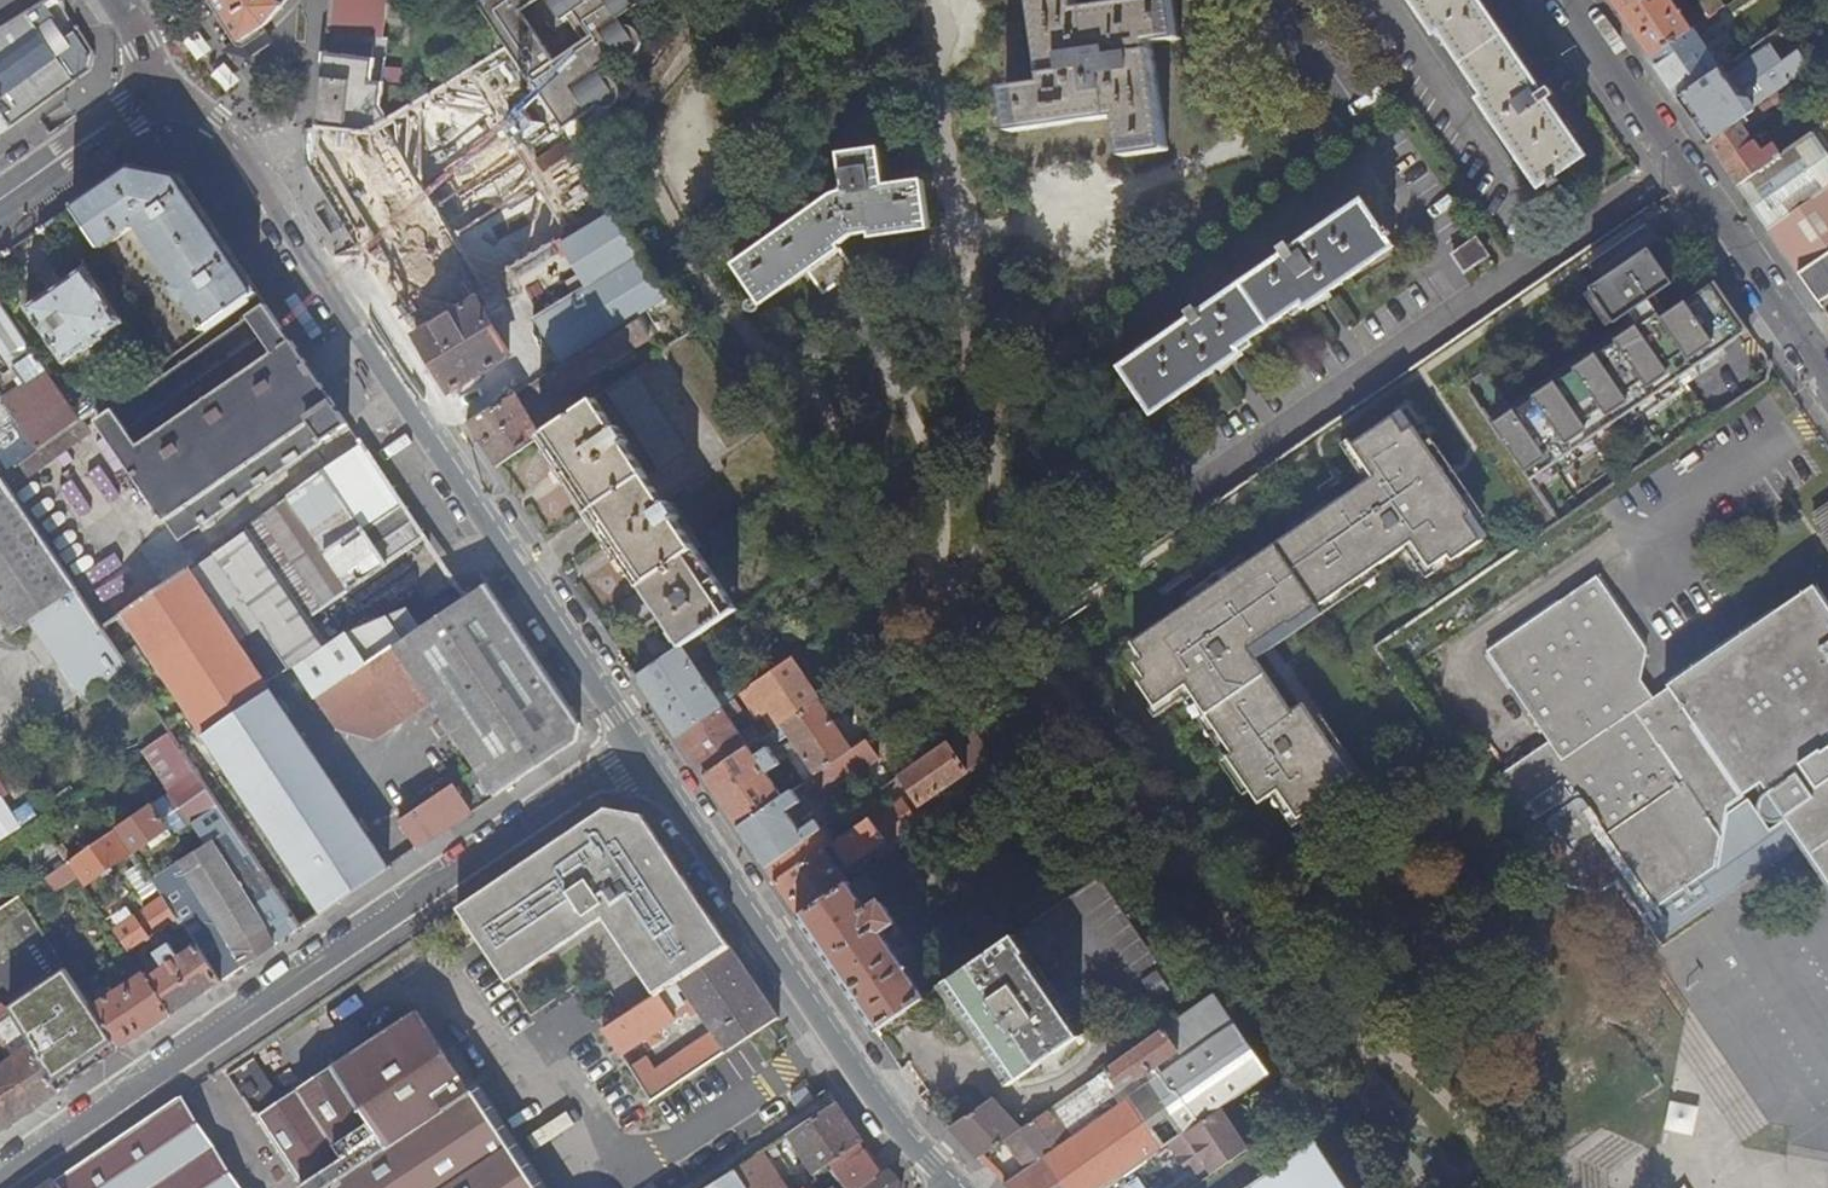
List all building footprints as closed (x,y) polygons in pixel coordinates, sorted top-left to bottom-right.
[(36,30),(67,9),(62,0),(51,0),(0,31),(0,55),(36,30)] [(240,42),(268,25),(288,0),(214,0),(240,42)] [(384,0),(329,0),(326,34),(379,39),(384,0)] [(477,4),(507,49),(532,84),(554,116),(563,130),(597,106),(603,109),(611,107),(617,103),(620,97),(620,91),(618,84),(614,80),(608,78),(603,77),(598,69),(619,55),(624,57),(631,56),(637,53),(641,46),(642,41),(640,34),(633,28),(623,27),(618,19),(645,0),(547,0),(561,21),(567,17),(582,42),(554,61),(521,12),(539,0),(482,0),(477,4)] [(1169,151),(1154,44),(1180,41),(1175,0),(1158,0),(1078,11),(1077,0),(1033,0),(1045,84),(1005,90),(1011,133),(1120,118),(1125,157),(1169,151)] [(1586,156),(1479,0),(1410,0),(1435,35),(1440,32),(1484,97),(1478,100),(1539,188),(1586,156)] [(1650,57),(1715,12),(1724,7),(1720,0),(1709,0),(1698,7),(1701,12),(1687,22),(1672,0),(1610,0),(1650,57)] [(1650,57),(1664,79),(1706,50),(1696,35),(1720,20),(1715,12),(1650,57)] [(36,30),(0,55),(0,92),(55,55),(36,30)] [(68,87),(61,78),(68,73),(75,82),(90,71),(95,54),(83,35),(55,55),(0,92),(0,136),(68,87)] [(1679,99),(1708,141),(1778,93),(1810,71),(1798,52),(1781,63),(1770,46),(1728,74),(1724,68),(1679,99)] [(1664,79),(1679,99),(1724,68),(1730,64),(1722,53),(1713,59),(1706,50),(1664,79)] [(368,133),(409,107),(398,88),(382,87),(383,70),(372,68),(373,63),(324,56),(316,128),(368,133)] [(61,78),(68,87),(75,82),(68,73),(61,78)] [(1708,141),(1737,185),(1780,156),(1773,144),(1760,152),(1748,133),(1773,117),(1772,115),(1786,106),(1778,93),(1708,141)] [(1768,230),(1827,187),(1827,155),(1814,133),(1780,156),(1737,185),(1768,230)] [(808,273),(840,251),(836,245),(852,234),(871,232),(871,238),(929,230),(923,182),(885,188),(879,150),(840,156),(848,193),(838,195),(831,199),(734,265),(761,306),(808,273)] [(99,189),(73,206),(102,248),(139,223),(180,284),(175,287),(185,303),(191,299),(207,324),(203,326),(206,331),(261,292),(223,236),(180,175),(132,166),(99,189)] [(1799,275),(1824,258),(1823,255),(1827,252),(1827,187),(1768,230),(1799,275)] [(619,212),(609,197),(544,236),(551,251),(619,212)] [(1305,309),(1394,248),(1362,201),(1122,366),(1154,412),(1241,353),(1237,347),(1301,303),(1305,309)] [(678,298),(619,212),(551,251),(509,276),(563,367),(642,320),(678,298)] [(1464,272),(1488,257),(1476,239),(1453,255),(1464,272)] [(1494,425),(1531,480),(1747,328),(1713,280),(1667,312),(1655,294),(1673,282),(1648,246),(1590,287),(1613,321),(1620,316),(1629,328),(1494,425)] [(856,274),(840,251),(808,273),(825,296),(856,274)] [(1820,306),(1827,300),(1827,252),(1823,255),(1824,258),(1799,275),(1820,306)] [(42,297),(29,306),(67,362),(88,347),(90,350),(106,339),(104,337),(125,322),(86,267),(72,276),(73,277),(43,298),(42,297)] [(17,367),(38,352),(0,298),(0,342),(17,367)] [(468,423),(516,395),(496,364),(510,357),(507,352),(524,343),(506,312),(488,322),(476,300),(416,336),(468,423)] [(338,405),(268,303),(98,420),(181,541),(350,425),(337,406),(338,405)] [(563,367),(553,373),(564,392),(651,340),(650,339),(653,337),(642,320),(563,367)] [(684,449),(633,373),(606,392),(657,467),(684,449)] [(9,460),(9,458),(80,410),(62,383),(47,381),(8,406),(0,393),(0,465),(9,460)] [(541,435),(516,395),(468,423),(495,466),(540,436),(541,435)] [(595,397),(541,435),(540,436),(642,587),(698,549),(595,397)] [(1303,728),(1292,713),(1249,651),(1287,624),(1289,626),(1337,593),(1333,588),(1351,575),(1355,581),(1412,542),(1430,567),(1449,554),(1453,560),(1482,540),(1466,518),(1472,514),(1462,498),(1456,502),(1438,477),(1444,473),(1412,428),(1404,434),(1393,418),(1352,447),(1374,477),(1329,507),(1331,509),(1293,536),(1291,534),(1217,585),(1218,588),(1210,593),(1209,591),(1132,643),(1142,658),(1135,663),(1144,677),(1138,682),(1154,705),(1186,684),(1233,752),(1228,756),(1259,801),(1278,788),(1298,817),(1334,792),(1331,787),(1351,773),(1314,720),(1303,728)] [(2,478),(15,468),(9,460),(0,465),(0,474),(2,478)] [(325,470),(289,497),(352,590),(389,565),(325,470)] [(16,632),(37,618),(89,697),(130,669),(102,628),(2,478),(0,474),(0,609),(16,632)] [(289,497),(247,527),(310,618),(352,590),(289,497)] [(1815,515),(1827,535),(1827,507),(1815,515)] [(247,527),(190,569),(267,685),(297,665),(327,644),(310,618),(247,527)] [(738,608),(698,549),(642,587),(681,646),(705,630),(738,608)] [(125,612),(324,912),(390,867),(267,685),(190,569),(125,612)] [(1815,585),(1668,684),(1667,683),(1652,693),(1639,676),(1649,650),(1598,577),(1488,652),(1550,741),(1496,778),(1570,886),(1601,891),(1617,880),(1643,917),(1714,868),(1726,805),(1761,782),(1767,791),(1761,797),(1759,804),(1761,814),(1770,821),(1779,822),(1786,819),(1827,880),(1827,604),(1815,585)] [(401,820),(420,848),(578,741),(581,722),(488,583),(423,626),(411,606),(362,625),(382,657),(370,665),(367,661),(377,655),(371,644),(361,651),(348,631),(327,644),(297,665),(334,721),(357,705),(366,718),(420,681),(429,696),(478,769),(401,820)] [(130,669),(171,731),(199,772),(234,826),(301,926),(318,916),(181,708),(179,710),(119,617),(102,628),(130,669)] [(705,630),(681,646),(637,676),(678,737),(727,703),(723,698),(717,702),(691,662),(716,646),(705,630)] [(919,653),(908,637),(898,645),(908,660),(919,653)] [(819,699),(792,659),(741,693),(749,705),(762,696),(778,718),(764,727),(768,733),(770,732),(819,699)] [(422,700),(429,696),(420,681),(366,718),(378,738),(427,706),(422,700)] [(734,698),(727,703),(678,737),(704,777),(747,747),(760,738),(753,728),(749,731),(743,731),(739,734),(730,720),(733,718),(734,715),(741,710),(734,698)] [(852,749),(819,699),(770,732),(777,743),(788,735),(815,774),(852,749)] [(357,705),(334,721),(378,738),(366,718),(357,705)] [(1304,705),(1292,713),(1303,728),(1314,720),(1304,705)] [(768,733),(764,727),(761,723),(757,725),(764,736),(768,733)] [(764,736),(757,725),(753,728),(760,738),(764,736)] [(985,756),(966,729),(900,775),(918,802),(985,756)] [(171,731),(146,748),(173,789),(175,788),(199,772),(171,731)] [(815,774),(804,782),(817,800),(876,760),(864,741),(852,749),(815,774)] [(747,747),(704,777),(738,826),(781,797),(766,774),(780,765),(769,748),(754,757),(747,747)] [(234,826),(199,772),(175,788),(211,841),(225,832),(234,826)] [(955,809),(973,797),(966,787),(947,799),(955,809)] [(781,797),(738,826),(765,867),(822,828),(815,820),(799,830),(786,809),(800,800),(792,790),(781,797)] [(1,840),(34,819),(26,807),(17,812),(6,795),(0,799),(0,838),(1,840)] [(118,827),(133,850),(134,853),(169,829),(158,813),(167,807),(162,797),(122,825),(118,827)] [(835,841),(832,843),(847,865),(915,819),(901,797),(842,836),(835,841)] [(609,807),(459,908),(510,982),(606,919),(659,996),(667,990),(733,946),(674,858),(666,865),(609,807)] [(832,821),(825,826),(835,841),(842,836),(832,821)] [(301,926),(234,826),(225,832),(268,895),(253,906),(278,943),(301,926)] [(822,828),(765,867),(775,882),(825,848),(832,843),(835,841),(825,826),(822,828)] [(118,827),(70,860),(69,861),(85,883),(133,850),(118,827)] [(180,916),(223,981),(278,943),(253,906),(268,895),(225,832),(211,841),(196,852),(153,880),(157,887),(165,896),(178,917),(180,916)] [(832,843),(825,848),(840,870),(847,865),(832,843)] [(36,860),(47,876),(68,862),(57,846),(36,860)] [(825,848),(775,882),(798,917),(848,883),(840,870),(825,848)] [(68,862),(47,876),(65,904),(78,894),(80,896),(89,890),(85,883),(69,861),(68,862)] [(153,880),(144,866),(131,875),(144,896),(157,887),(153,880)] [(848,883),(798,917),(874,1029),(923,996),(905,969),(913,964),(907,955),(900,961),(880,930),(894,921),(880,900),(866,910),(859,900),(874,889),(864,872),(848,883)] [(1099,878),(938,986),(1006,1086),(1081,1035),(1105,1070),(1107,1069),(1172,1025),(1158,1004),(1177,991),(1099,878)] [(19,895),(21,894),(14,884),(0,893),(0,908),(19,895)] [(149,977),(173,1014),(223,981),(180,916),(178,917),(165,896),(146,909),(161,930),(171,923),(190,949),(181,956),(171,941),(155,953),(164,967),(149,977)] [(129,906),(115,915),(121,926),(136,915),(129,906)] [(115,929),(130,950),(151,937),(136,915),(121,926),(115,929)] [(780,1016),(733,946),(667,990),(659,996),(608,1029),(624,1054),(678,1018),(674,1012),(685,1005),(682,1000),(683,1000),(679,994),(689,988),(718,1033),(658,1073),(647,1057),(632,1066),(655,1100),(769,1023),(780,1016)] [(94,1006),(123,1048),(173,1014),(149,977),(130,950),(124,955),(138,977),(117,990),(114,985),(101,993),(104,999),(94,1006)] [(1004,1183),(1009,1187),(1102,1187),(1271,1073),(1218,994),(1172,1025),(1107,1069),(1128,1099),(1025,1168),(1004,1183)] [(472,1089),(470,1090),(419,1012),(338,1067),(336,1064),(256,1118),(302,1187),(538,1187),(472,1089)] [(62,1089),(60,1087),(34,1046),(5,1066),(1,1060),(0,1061),(0,1131),(62,1089)] [(249,1050),(223,1067),(251,1110),(278,1092),(249,1050)] [(1051,1106),(1021,1127),(1006,1137),(1025,1168),(1128,1099),(1107,1069),(1105,1070),(1100,1074),(1114,1095),(1079,1119),(1075,1114),(1063,1123),(1051,1106)] [(180,1097),(56,1180),(61,1187),(240,1187),(180,1097)] [(991,1097),(947,1127),(977,1156),(1006,1137),(1021,1127),(991,1097)] [(899,1180),(890,1169),(885,1173),(838,1103),(830,1108),(789,1135),(816,1176),(821,1181),(826,1177),(834,1187),(898,1187),(899,1180)] [(1204,1160),(1213,1174),(1249,1149),(1222,1108),(1170,1144),(1188,1170),(1204,1160)] [(1316,1139),(1244,1187),(1351,1187),(1316,1139)] [(735,1170),(748,1187),(786,1187),(762,1152),(735,1170)] [(735,1170),(707,1187),(748,1187),(735,1170)]
